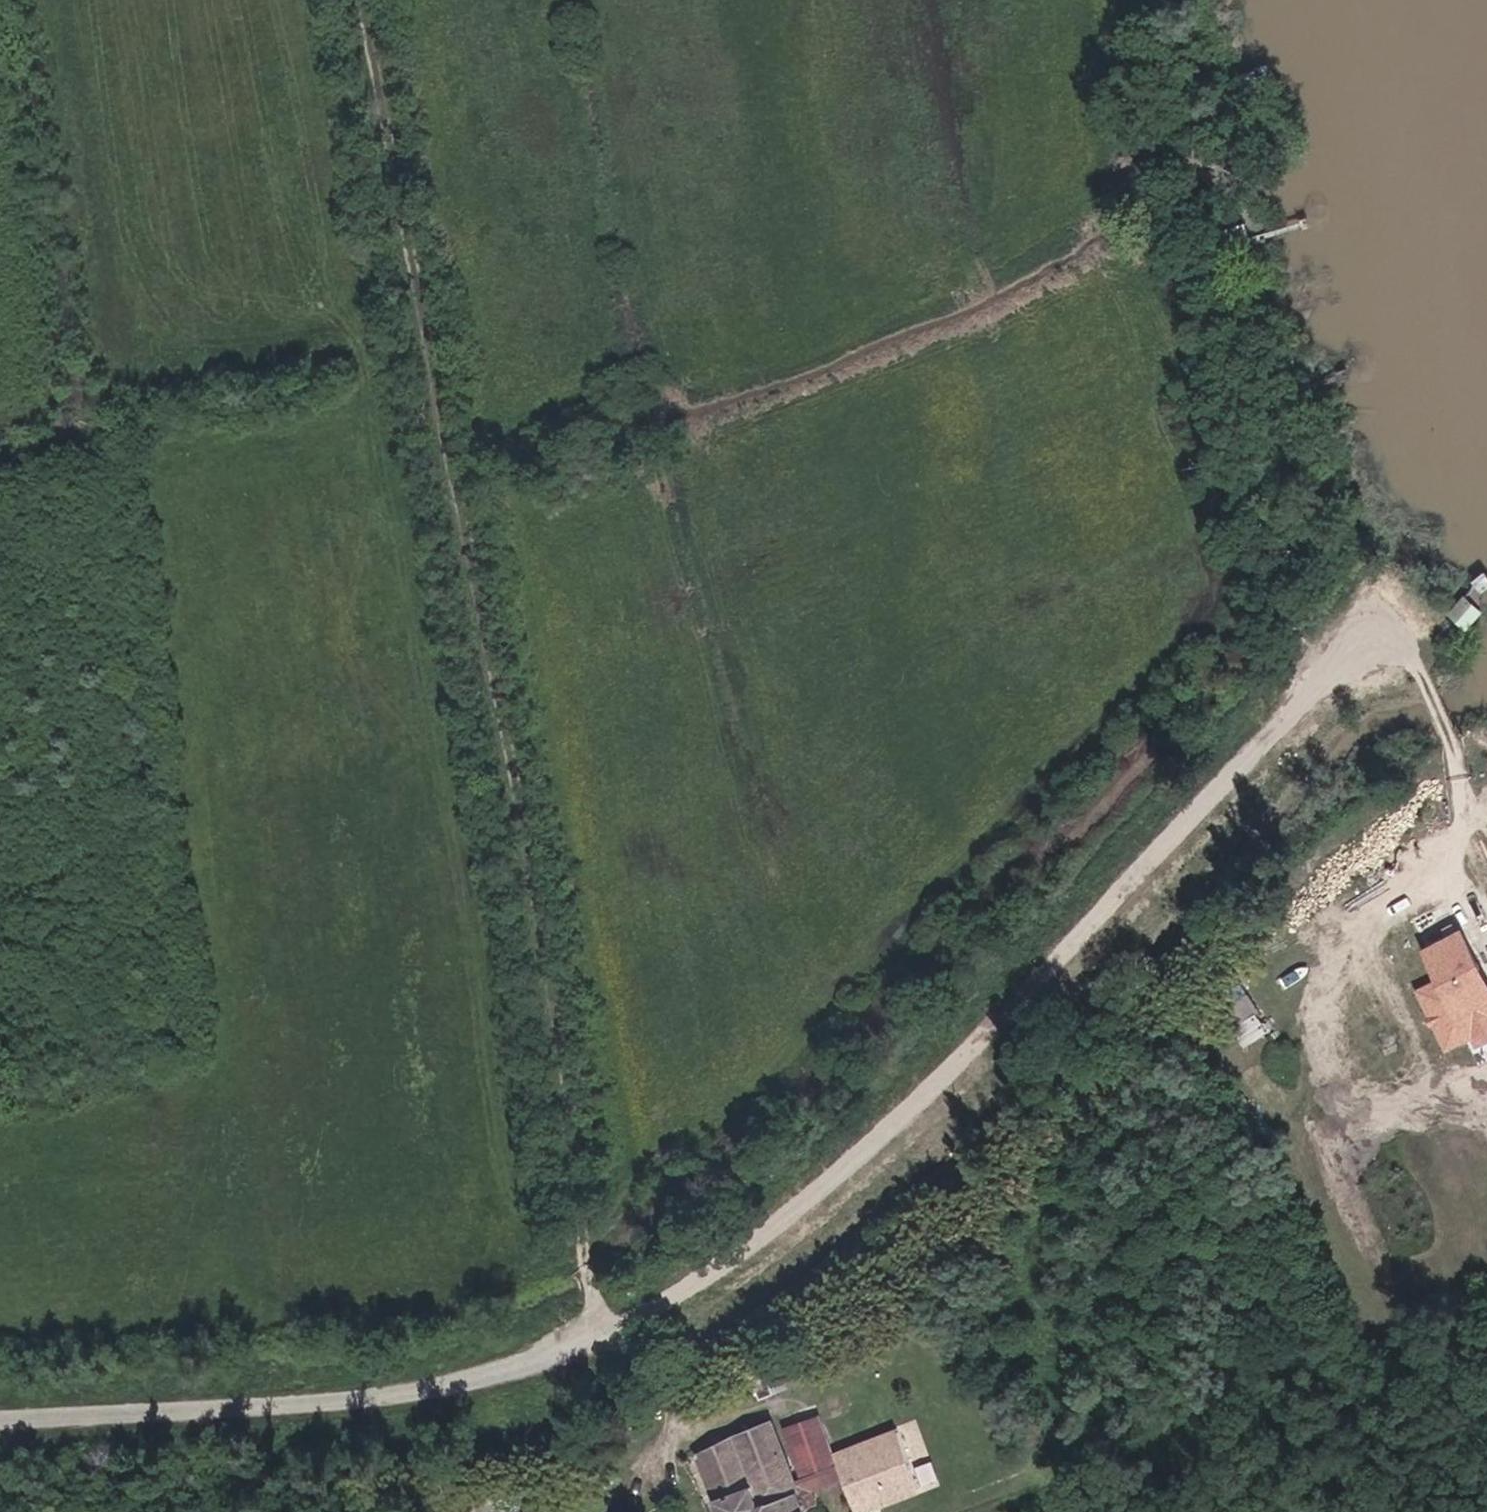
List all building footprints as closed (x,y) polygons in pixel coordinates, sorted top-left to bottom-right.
[(1478,968),(1460,934),(1428,951),(1443,980),(1446,984),(1448,988),(1427,998),(1450,1047),(1486,1029),(1486,987),(1478,968)] [(1427,998),(1448,988),(1446,984),(1443,980),(1423,991),(1427,998)] [(776,1393),(765,1364),(749,1370),(760,1399),(764,1398),(776,1393)] [(816,1503),(810,1490),(845,1477),(858,1511),(863,1511),(917,1491),(895,1430),(836,1453),(841,1464),(796,1482),(772,1420),(733,1435),(696,1454),(715,1499),(720,1511),(806,1511),(805,1507),(816,1503)] [(509,1479),(440,1510),(440,1511),(523,1511),(509,1479)]
